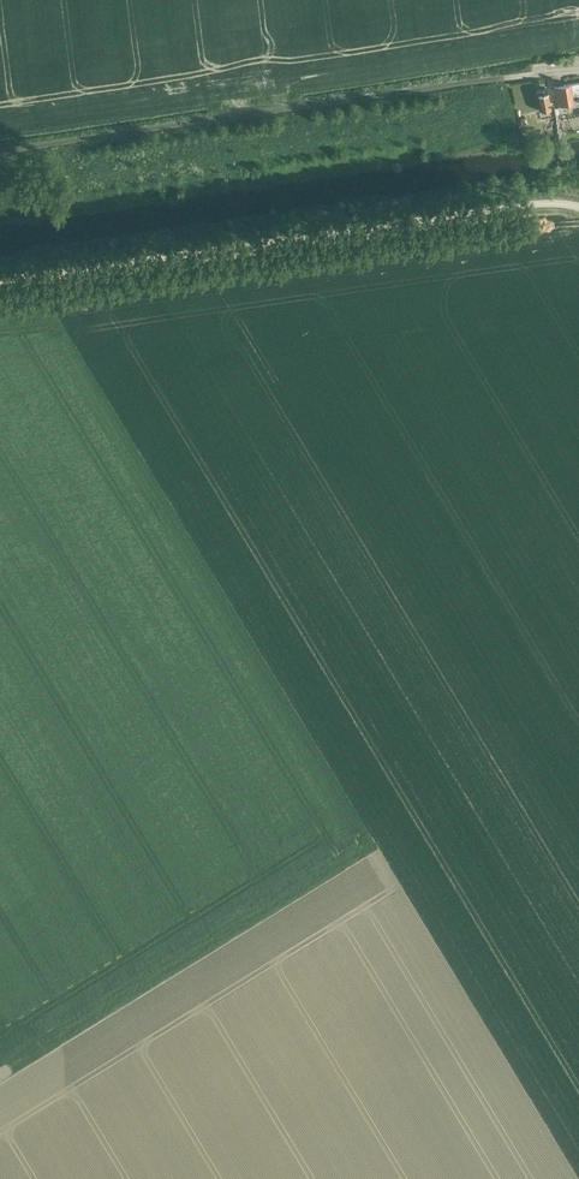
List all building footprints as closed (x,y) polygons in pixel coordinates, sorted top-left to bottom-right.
[(570,84),(554,87),(557,106),(568,104),(567,97),(578,95),(578,83),(570,84)] [(540,111),(551,109),(547,88),(536,90),(540,111)]
